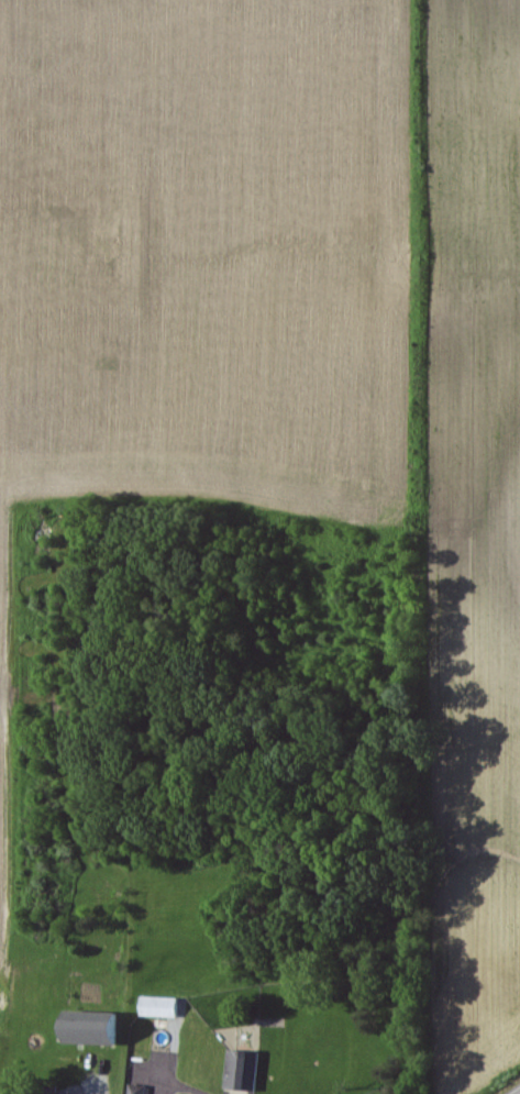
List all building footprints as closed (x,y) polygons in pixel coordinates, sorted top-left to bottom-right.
[(146,1018),(183,1019),(183,999),(146,998),(146,1018)] [(71,1045),(123,1047),(124,1014),(72,1012),(71,1045)] [(230,1090),(262,1092),(264,1053),(232,1051),(230,1090)]
